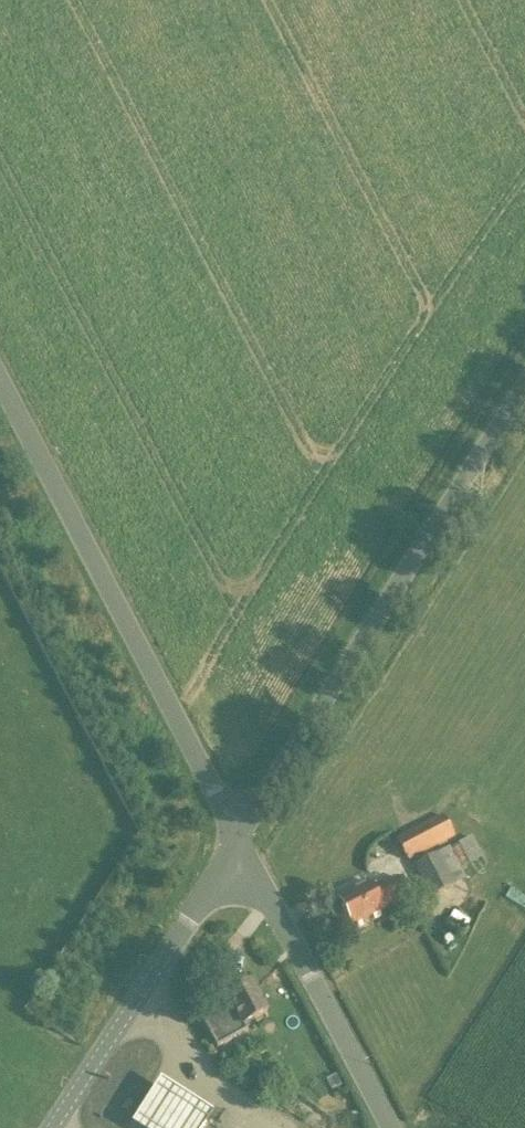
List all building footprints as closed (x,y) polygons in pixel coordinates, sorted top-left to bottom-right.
[(395,839),(408,862),(455,838),(442,815),(398,838),(395,839)] [(481,860),(469,837),(458,843),(438,853),(413,866),(430,899),(455,885),(463,881),(458,872),(481,860)] [(373,889),(370,883),(338,899),(352,926),(407,898),(397,877),(373,889)] [(217,1010),(200,1019),(216,1048),(246,1032),(242,1025),(266,1012),(257,996),(254,990),(250,983),(221,998),(225,1006),(217,1010)] [(160,1092),(138,1127),(206,1127),(210,1122),(160,1092)]
